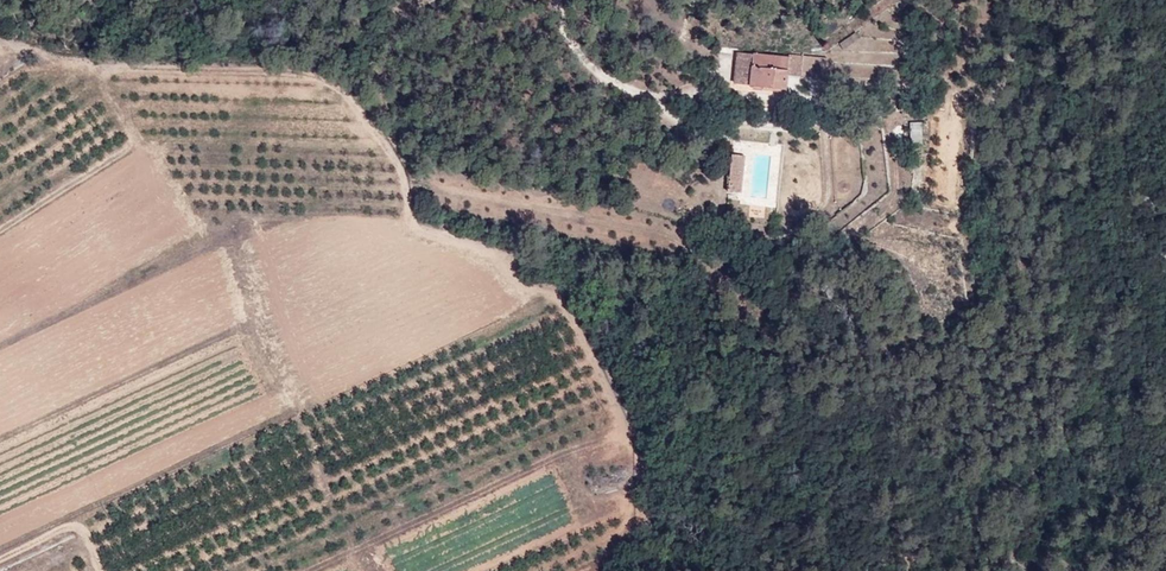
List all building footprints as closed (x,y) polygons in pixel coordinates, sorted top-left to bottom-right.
[(786,57),(785,57),(736,54),(734,87),(786,91),(787,75),(822,78),(824,58),(786,55),(786,57)] [(921,124),(907,123),(907,146),(921,146),(921,124)] [(743,155),(730,153),(725,192),(739,194),(743,155)]
